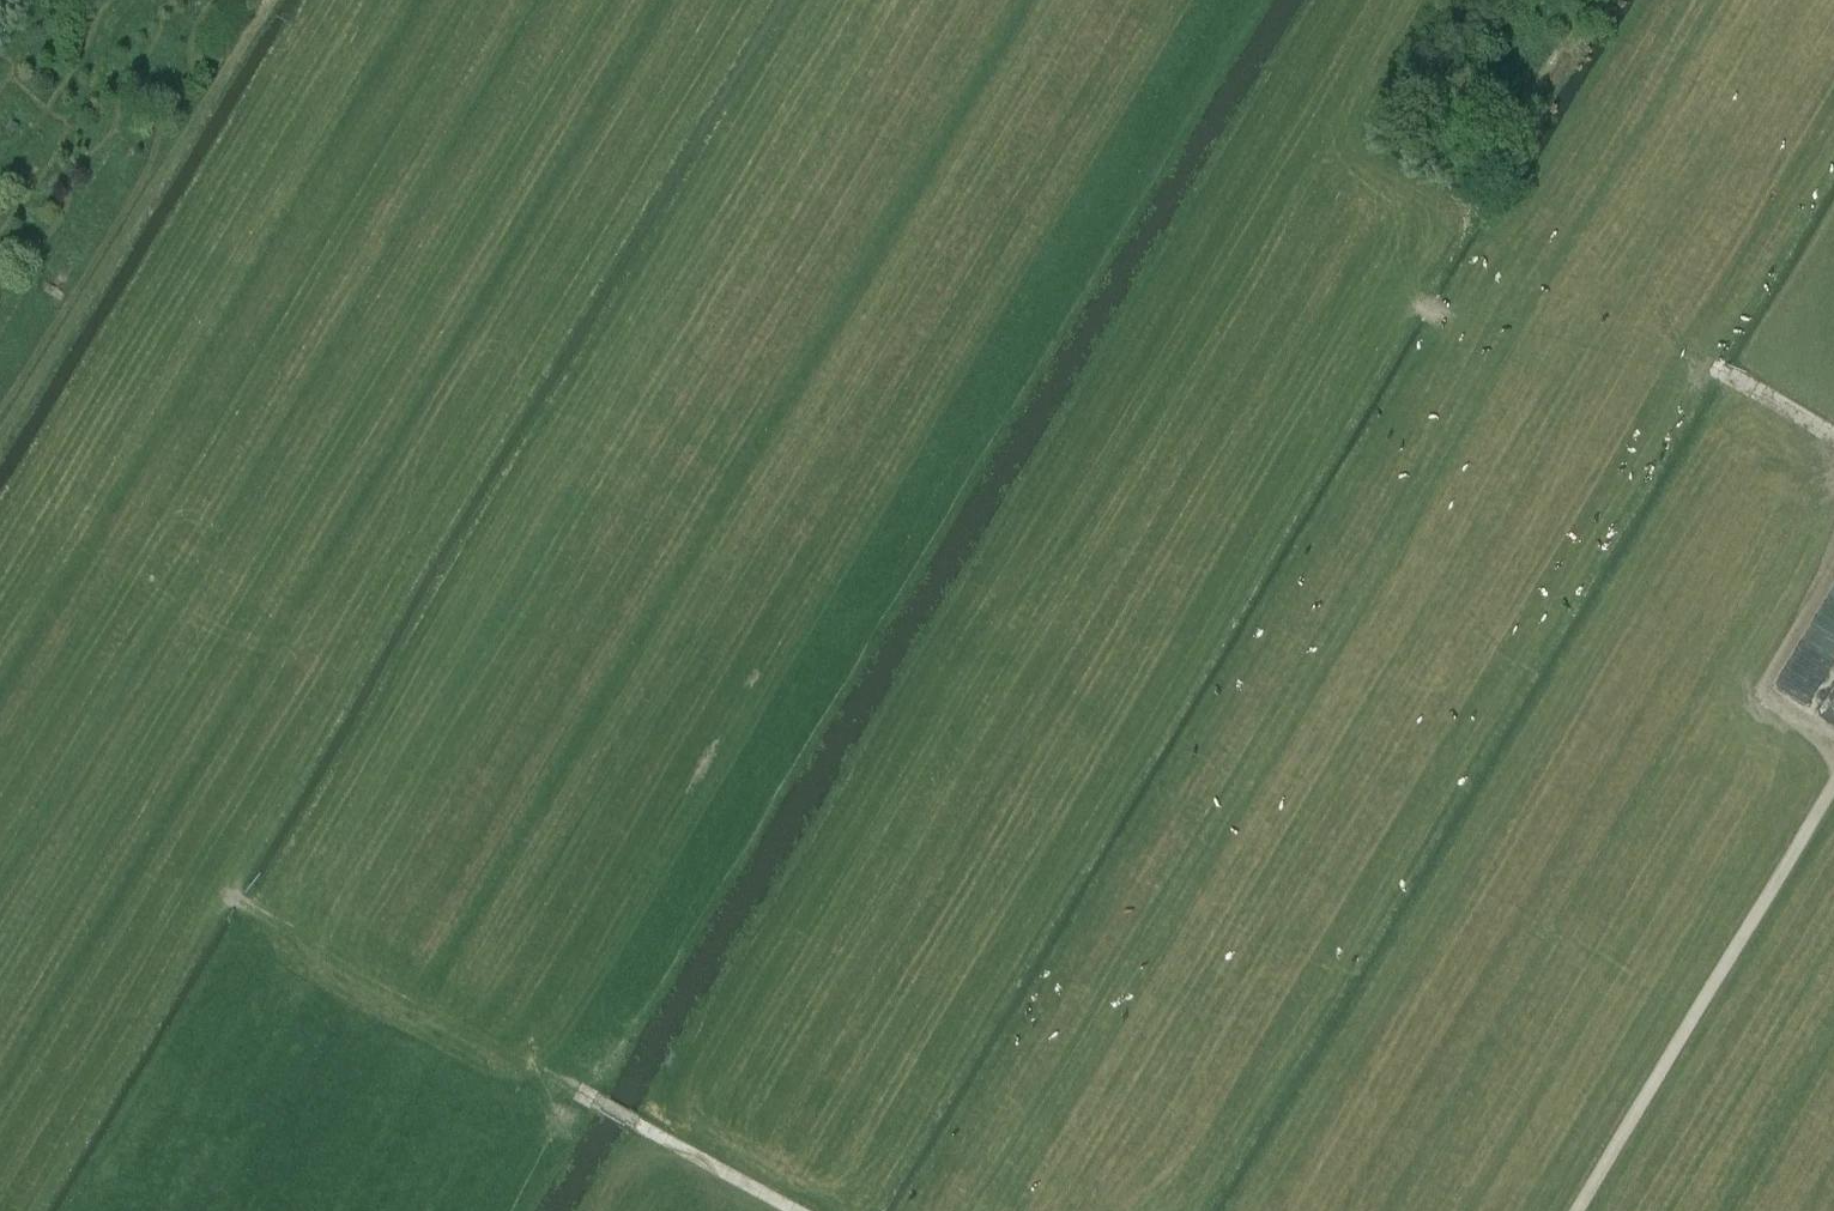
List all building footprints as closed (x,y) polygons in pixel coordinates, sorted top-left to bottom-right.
[(1501,153),(1495,164),(1505,169),(1511,158),(1501,153)]
